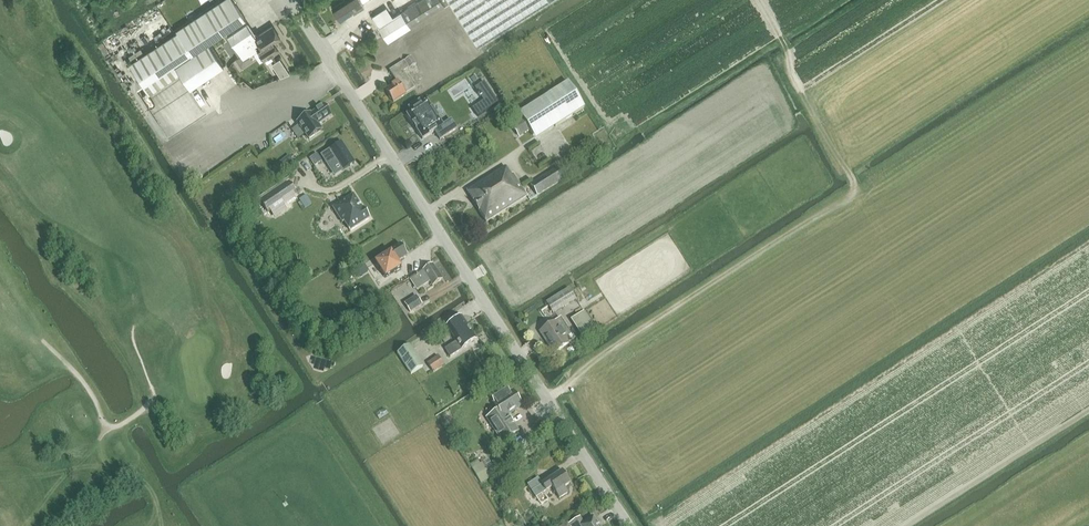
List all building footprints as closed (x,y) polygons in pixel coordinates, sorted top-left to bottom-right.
[(208,8),(175,30),(175,31),(131,61),(129,62),(147,91),(178,71),(174,66),(208,43),(224,32),(245,19),(235,3),(234,3),(232,0),(221,0),(208,8)] [(332,7),(334,10),(334,11),(336,15),(337,15),(340,20),(354,11),(364,4),(363,2),(361,0),(344,0),(332,7)] [(401,13),(400,12),(393,17),(386,7),(371,16),(388,43),(445,7),(450,3),(448,0),(422,0),(401,13)] [(450,3),(454,10),(458,16),(477,46),(550,0),(448,0),(450,3)] [(454,10),(440,19),(444,25),(458,16),(454,10)] [(258,50),(264,60),(279,50),(274,43),(272,40),(279,36),(272,26),(255,37),(247,23),(227,36),(240,56),(243,60),(249,55),(258,50)] [(134,26),(127,30),(131,37),(138,33),(134,26)] [(135,54),(141,51),(135,40),(129,43),(135,54)] [(223,66),(208,43),(174,66),(178,71),(189,89),(223,66)] [(404,72),(409,69),(416,64),(411,57),(404,61),(404,62),(390,71),(398,84),(387,91),(394,103),(416,90),(404,72)] [(289,73),(280,58),(272,64),(280,77),(289,73)] [(268,73),(271,80),(278,77),(275,70),(268,73)] [(484,82),(482,84),(483,85),(476,89),(479,93),(478,94),(480,97),(481,96),(484,101),(473,108),(478,116),(498,103),(484,82)] [(568,82),(549,94),(519,114),(522,119),(530,131),(535,140),(585,109),(568,82)] [(277,101),(261,110),(269,122),(284,112),(277,101)] [(443,128),(428,104),(407,117),(423,141),(435,134),(440,142),(457,131),(451,122),(443,128)] [(298,138),(305,133),(310,140),(323,131),(319,126),(332,117),(325,106),(298,124),(291,128),(298,138)] [(466,127),(475,121),(470,114),(461,120),(466,127)] [(522,119),(517,123),(524,134),(530,131),(522,119)] [(175,135),(160,143),(163,149),(178,141),(175,135)] [(330,151),(343,172),(355,164),(342,144),(330,151)] [(171,146),(163,151),(166,156),(174,151),(171,146)] [(314,166),(322,161),(317,154),(309,159),(314,166)] [(290,166),(294,163),(289,157),(285,160),(290,166)] [(527,197),(513,175),(511,176),(505,167),(467,191),(473,201),(472,202),(486,223),(527,197)] [(537,197),(564,180),(557,169),(531,186),(537,197)] [(288,184),(261,202),(268,213),(296,195),(288,184)] [(312,204),(306,195),(299,199),(305,208),(312,204)] [(362,210),(353,196),(332,209),(342,224),(343,223),(349,232),(369,219),(363,209),(362,210)] [(376,262),(386,278),(402,268),(398,262),(408,256),(401,244),(382,256),(383,258),(376,262)] [(368,272),(362,262),(353,268),(359,277),(368,272)] [(442,280),(434,267),(411,282),(417,291),(430,283),(432,287),(442,280)] [(455,276),(448,280),(452,287),(459,282),(455,276)] [(577,300),(569,288),(564,292),(571,303),(576,300),(577,300)] [(410,313),(422,306),(417,297),(405,305),(410,313)] [(559,311),(552,299),(546,302),(553,314),(559,311)] [(582,335),(593,327),(583,312),(572,319),(582,335)] [(451,358),(477,341),(461,316),(446,326),(456,341),(445,349),(451,358)] [(555,354),(574,341),(560,320),(541,333),(555,354)] [(397,354),(410,375),(424,366),(410,345),(397,354)] [(433,373),(444,366),(439,357),(427,364),(433,373)] [(503,441),(518,432),(507,415),(522,406),(513,392),(510,394),(505,385),(490,395),(499,411),(488,418),(503,441)] [(522,456),(528,452),(525,447),(519,451),(522,456)] [(497,475),(488,460),(480,465),(478,461),(470,465),(481,484),(497,475)] [(536,498),(552,488),(559,499),(568,493),(564,487),(570,484),(562,471),(542,484),(538,478),(527,484),(536,498)] [(593,517),(583,523),(580,518),(569,524),(570,525),(599,525),(593,517)]
